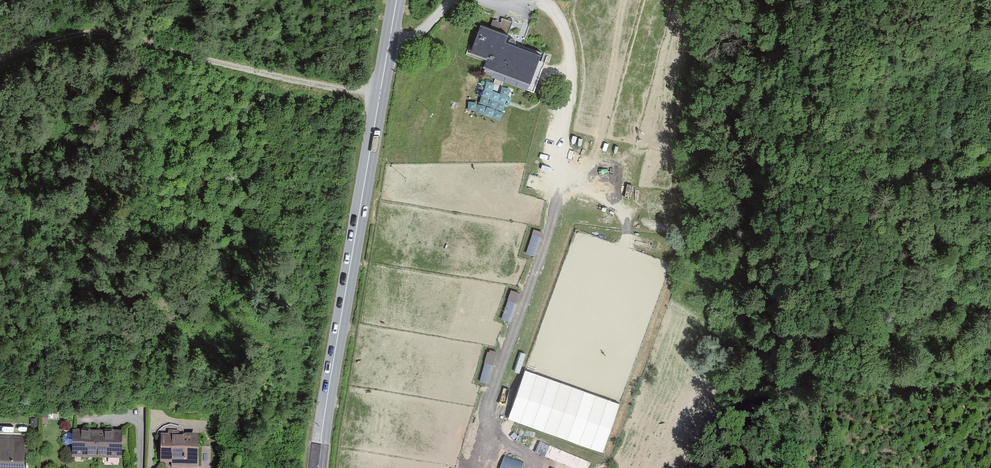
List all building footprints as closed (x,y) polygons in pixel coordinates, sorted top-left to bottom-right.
[(512,33),(483,23),(472,55),(497,63),(494,71),(534,85),(545,52),(509,40),(512,33)] [(473,120),(499,128),(511,89),(502,86),(502,88),(486,83),(480,102),(470,99),(468,108),(476,110),(473,120)] [(535,255),(543,231),(534,228),(526,252),(535,255)] [(510,321),(521,292),(512,289),(502,318),(510,321)] [(488,349),(481,380),(489,382),(496,351),(488,349)] [(604,450),(620,401),(524,369),(508,418),(604,450)] [(74,429),(72,455),(121,456),(122,432),(74,429)] [(26,436),(0,433),(0,467),(23,467),(26,436)] [(165,437),(163,467),(207,467),(208,438),(165,437)] [(547,456),(573,467),(588,467),(591,463),(552,445),(547,456)] [(524,462),(505,454),(500,467),(522,467),(524,462)]
